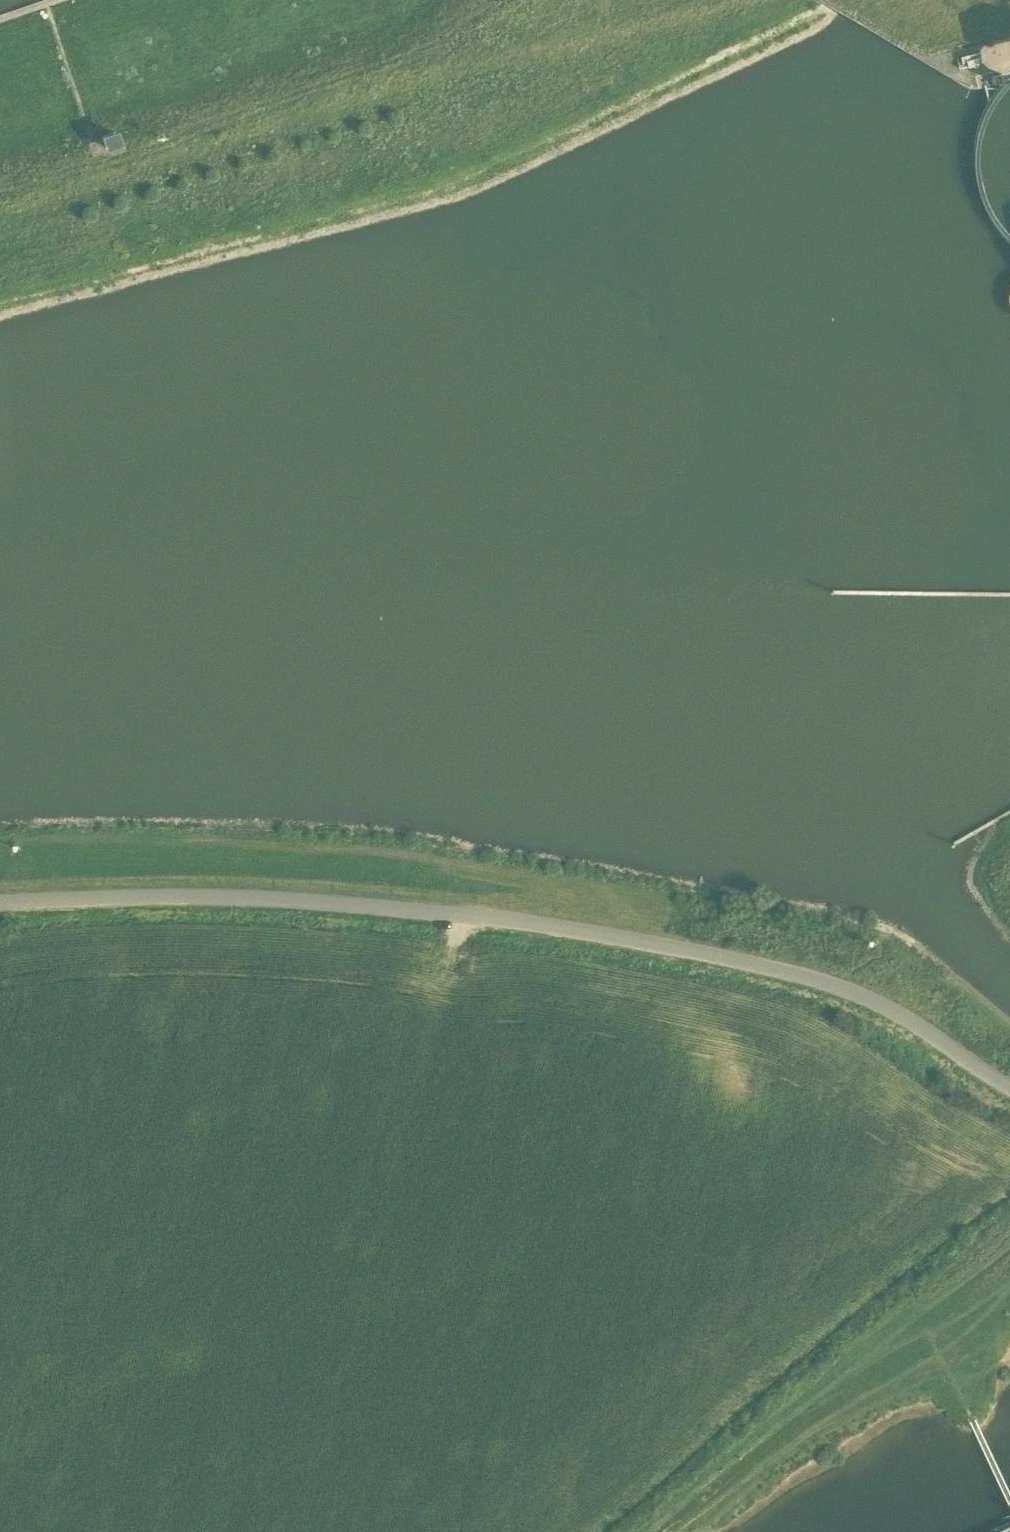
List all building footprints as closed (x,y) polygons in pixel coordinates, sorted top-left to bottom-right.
[(127,146),(122,130),(106,136),(107,139),(110,151),(123,147),(127,146)]
